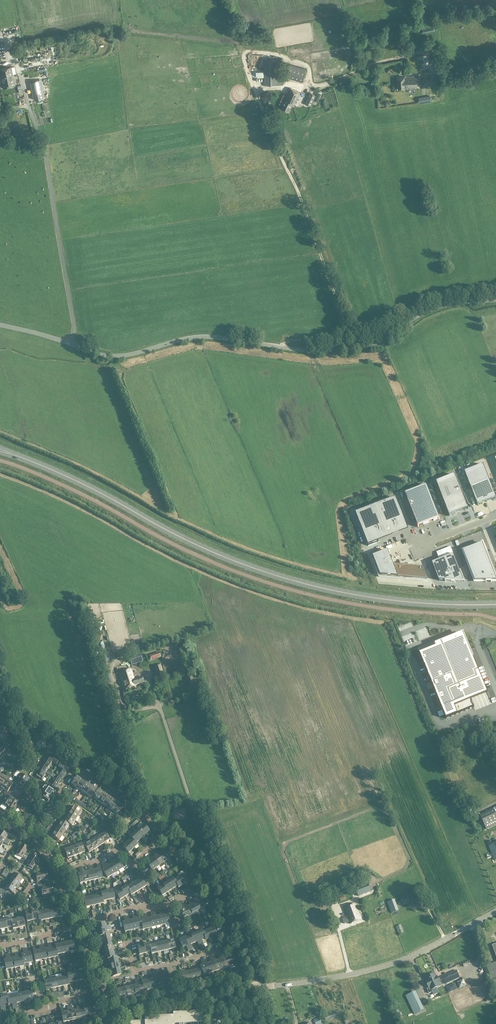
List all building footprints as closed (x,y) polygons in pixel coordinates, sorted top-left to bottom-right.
[(41,45),(44,56),(51,55),(48,44),(41,45)] [(264,59),(264,85),(282,85),(282,78),(278,78),(278,59),(264,59)] [(289,66),(286,77),(302,82),(304,75),(299,73),(300,69),(289,66)] [(12,75),(10,67),(0,69),(0,78),(2,88),(14,85),(13,81),(14,81),(13,75),(12,75)] [(397,77),(398,90),(405,89),(409,89),(415,90),(415,88),(419,88),(418,76),(404,76),(397,77)] [(30,82),(34,100),(45,97),(41,80),(30,82)] [(281,108),(284,110),(289,112),(292,105),(294,106),(300,92),(290,87),(286,96),(284,101),(281,108)] [(310,106),(311,106),(316,95),(309,92),(303,106),(309,109),(310,106)] [(464,472),(478,505),(495,498),(483,464),(464,472)] [(455,475),(436,482),(448,514),(449,516),(450,516),(449,515),(467,508),(467,509),(468,509),(455,475)] [(405,493),(418,527),(419,527),(419,526),(438,519),(439,519),(440,519),(426,485),(405,493)] [(396,497),(355,513),(368,546),(379,542),(377,537),(402,527),(398,518),(403,516),(396,497)] [(463,551),(475,581),(486,581),(486,582),(486,581),(491,581),(491,582),(491,581),(495,581),(495,578),(483,543),(463,551)] [(388,551),(373,557),(380,576),(427,580),(422,567),(412,566),(412,565),(408,566),(405,566),(404,564),(401,565),(393,565),(388,551)] [(453,554),(431,562),(438,580),(464,580),(453,554)] [(436,647),(419,654),(446,719),(474,707),(471,700),(488,693),(482,679),(464,635),(459,638),(458,635),(435,644),(436,647)] [(130,654),(128,649),(116,653),(118,658),(130,654)] [(99,657),(101,663),(101,664),(103,664),(106,663),(111,661),(108,654),(99,657)] [(132,665),(143,662),(140,654),(130,657),(132,665)] [(110,684),(103,664),(101,664),(101,663),(99,664),(106,686),(110,684)] [(153,666),(157,677),(164,675),(160,664),(153,666)] [(135,679),(131,668),(118,673),(124,689),(136,685),(135,685),(144,682),(142,677),(135,679)] [(189,686),(195,685),(194,679),(195,678),(194,675),(193,676),(193,677),(187,678),(189,686)] [(110,699),(115,713),(119,711),(114,697),(110,699)] [(0,740),(4,742),(7,737),(8,737),(10,735),(8,734),(7,736),(2,733),(0,732),(0,740)] [(3,747),(9,751),(10,748),(8,747),(12,742),(7,739),(8,737),(7,737),(4,742),(3,743),(5,745),(3,747)] [(3,755),(5,756),(9,751),(3,747),(2,749),(0,748),(0,753),(3,755)] [(48,770),(48,769),(52,763),(57,766),(59,762),(50,756),(43,766),(48,770)] [(62,769),(57,776),(63,779),(69,769),(60,763),(58,766),(62,769)] [(48,770),(43,766),(38,774),(43,777),(46,773),(51,776),(53,773),(48,769),(48,770)] [(57,776),(53,773),(51,776),(53,777),(55,779),(51,786),(56,789),(63,779),(57,776)] [(14,779),(15,784),(16,784),(17,782),(24,787),(26,782),(24,781),(27,777),(21,774),(18,777),(20,778),(19,780),(17,780),(16,779),(14,779)] [(76,788),(82,780),(82,779),(80,777),(80,779),(76,776),(71,785),(76,788)] [(6,777),(2,783),(10,788),(13,783),(14,784),(15,784),(14,779),(13,780),(10,778),(10,779),(6,777)] [(81,791),(87,783),(87,782),(85,781),(85,782),(82,780),(76,788),(81,791)] [(478,780),(469,784),(471,788),(480,784),(478,780)] [(488,784),(492,794),(490,795),(492,801),(495,800),(495,781),(488,784)] [(4,795),(9,794),(9,793),(7,792),(10,788),(2,783),(0,786),(0,790),(2,791),(3,789),(5,790),(5,792),(4,794),(4,795)] [(86,795),(92,786),(92,785),(90,784),(90,785),(87,783),(81,791),(86,795)] [(43,792),(46,794),(51,797),(52,797),(54,795),(52,794),(53,793),(55,791),(45,785),(42,788),(45,790),(43,792)] [(92,786),(86,795),(91,798),(97,789),(95,787),(95,789),(92,786)] [(99,788),(99,789),(93,797),(98,801),(104,793),(100,790),(101,789),(99,788)] [(98,801),(103,804),(108,796),(105,794),(106,793),(104,792),(104,793),(98,801)] [(9,794),(4,795),(5,796),(6,797),(6,799),(5,800),(4,799),(1,803),(7,807),(10,802),(13,799),(8,796),(9,795),(9,794)] [(20,800),(19,800),(20,805),(21,805),(22,803),(23,803),(25,804),(24,806),(28,808),(32,802),(28,800),(30,797),(26,794),(21,801),(20,800)] [(46,794),(43,798),(41,800),(46,804),(51,797),(46,794)] [(103,804),(108,808),(113,800),(110,798),(111,797),(109,795),(108,796),(103,804)] [(13,811),(17,805),(18,805),(20,805),(19,800),(18,801),(17,802),(13,799),(10,802),(7,807),(13,811)] [(108,808),(112,811),(118,803),(115,801),(116,800),(114,799),(113,800),(108,808)] [(117,815),(118,814),(120,815),(124,810),(122,809),(123,807),(120,805),(121,804),(119,802),(118,803),(112,811),(117,815)] [(81,811),(82,811),(74,806),(71,811),(78,816),(82,818),(84,816),(82,815),(83,812),(81,811)] [(487,829),(495,825),(495,814),(493,809),(480,815),(487,829)] [(78,816),(71,811),(67,816),(75,821),(78,816)] [(75,821),(67,816),(64,821),(72,826),(75,821)] [(58,826),(66,831),(69,826),(61,820),(61,821),(60,820),(58,822),(60,823),(58,826)] [(144,835),(149,831),(143,825),(139,829),(144,835)] [(55,831),(62,836),(66,831),(58,826),(55,831)] [(144,835),(139,829),(134,833),(140,839),(144,835)] [(98,833),(104,843),(109,840),(104,832),(103,830),(98,833)] [(0,831),(0,837),(9,843),(10,842),(6,838),(8,836),(0,831)] [(62,836),(55,831),(51,836),(59,841),(62,836)] [(104,843),(98,833),(93,836),(99,846),(104,843)] [(140,839),(134,833),(130,837),(131,839),(136,843),(140,839)] [(90,837),(92,840),(89,842),(94,850),(99,846),(93,836),(91,834),(90,835),(91,836),(90,837)] [(137,845),(136,843),(131,839),(127,843),(133,849),(137,845)] [(87,843),(84,845),(89,853),(94,850),(89,842),(88,840),(86,841),(87,843)] [(133,849),(127,843),(122,847),(128,853),(133,849)] [(81,844),(76,846),(79,854),(85,852),(81,844)] [(22,858),(21,860),(16,866),(19,868),(22,864),(23,862),(24,862),(25,859),(29,854),(26,852),(28,849),(21,845),(15,854),(22,858)] [(79,854),(76,846),(70,848),(73,856),(79,854)] [(161,853),(167,860),(170,857),(162,846),(160,847),(163,851),(161,853)] [(73,856),(70,848),(64,850),(68,859),(68,858),(68,859),(69,860),(71,859),(71,858),(71,857),(73,856)] [(167,860),(161,853),(159,854),(156,850),(154,851),(163,863),(167,860)] [(155,857),(154,858),(159,865),(161,868),(165,865),(163,863),(154,851),(152,853),(155,857)] [(28,861),(25,859),(24,862),(23,862),(22,864),(25,867),(26,864),(29,866),(28,868),(32,870),(35,865),(37,867),(39,865),(36,863),(39,859),(35,857),(36,855),(33,853),(32,855),(28,861)] [(159,865),(154,858),(152,859),(149,855),(147,857),(156,868),(159,865)] [(111,858),(119,871),(123,868),(118,860),(116,862),(113,857),(111,858)] [(156,868),(147,857),(145,858),(148,862),(146,863),(152,871),(156,868)] [(119,871),(111,858),(109,860),(112,864),(110,865),(115,873),(119,871)] [(103,863),(111,876),(115,873),(110,865),(108,866),(105,862),(103,863)] [(111,876),(103,863),(101,864),(104,869),(102,870),(107,878),(111,876)] [(42,871),(42,873),(36,874),(37,882),(36,882),(37,885),(38,885),(43,884),(45,883),(44,880),(48,880),(46,870),(45,869),(42,870),(42,871)] [(8,873),(6,875),(19,884),(22,879),(14,874),(13,876),(8,873)] [(179,877),(183,884),(188,881),(184,874),(179,877)] [(19,884),(6,875),(5,877),(9,881),(8,883),(16,888),(19,884)] [(183,884),(179,877),(174,880),(177,886),(178,888),(183,884)] [(136,882),(141,889),(146,886),(142,878),(136,882)] [(174,880),(173,879),(167,882),(172,889),(177,886),(174,880)] [(141,889),(136,882),(131,885),(136,892),(141,889)] [(172,889),(167,882),(162,885),(167,892),(172,889)] [(3,887),(1,889),(4,894),(9,891),(13,893),(16,888),(8,883),(6,885),(5,884),(3,887)] [(44,888),(43,884),(38,885),(39,889),(41,888),(43,899),(50,898),(49,894),(53,893),(52,886),(44,888)] [(130,893),(130,894),(131,895),(136,892),(131,885),(126,888),(130,893)] [(167,892),(162,885),(157,888),(162,896),(167,892)] [(359,896),(371,891),(369,885),(356,890),(359,896)] [(120,889),(125,897),(130,894),(130,893),(126,888),(125,886),(120,889)] [(125,897),(120,889),(115,892),(120,900),(125,897)] [(416,906),(416,905),(418,904),(414,894),(408,896),(408,897),(406,897),(408,902),(410,901),(412,907),(413,906),(414,907),(416,906)] [(196,903),(200,911),(204,909),(198,896),(196,897),(198,902),(196,903)] [(200,911),(196,903),(194,903),(192,899),(190,900),(196,913),(200,911)] [(196,913),(190,900),(188,901),(190,906),(188,906),(192,915),(196,913)] [(394,900),(387,902),(391,913),(398,911),(394,900)] [(192,915),(188,906),(186,907),(184,903),(182,904),(188,917),(192,915)] [(344,908),(347,917),(343,919),(344,923),(349,922),(350,924),(361,920),(360,917),(362,916),(361,915),(360,915),(355,903),(344,908)] [(188,917),(182,904),(180,905),(182,909),(180,910),(184,919),(188,917)] [(111,928),(98,931),(99,937),(101,936),(107,935),(107,934),(106,931),(111,930),(111,928)] [(208,930),(213,943),(215,942),(213,937),(217,936),(213,928),(208,930)] [(202,930),(196,933),(201,945),(203,944),(201,940),(205,939),(202,933),(203,932),(202,930)] [(213,943),(208,930),(203,932),(202,933),(205,939),(205,940),(209,939),(211,944),(213,943)] [(201,945),(196,933),(190,935),(194,943),(197,942),(199,946),(201,945)] [(101,936),(102,942),(110,940),(109,934),(107,934),(107,935),(101,936)] [(194,943),(190,935),(185,938),(190,950),(192,949),(190,945),(194,943)] [(190,950),(185,938),(179,940),(182,948),(186,947),(188,951),(190,950)] [(137,944),(137,946),(139,955),(145,954),(143,945),(140,946),(139,943),(137,944)] [(222,954),(220,955),(225,969),(229,967),(226,958),(224,959),(222,954)] [(216,971),(220,970),(217,961),(215,961),(214,957),(212,957),(216,971)] [(208,974),(212,973),(209,963),(207,964),(205,960),(203,960),(208,974)] [(486,965),(495,993),(495,962),(486,965)] [(460,978),(457,970),(443,977),(446,984),(460,978)] [(434,974),(429,977),(433,986),(435,985),(437,988),(440,986),(439,984),(440,983),(437,977),(436,977),(434,974)] [(433,986),(429,977),(426,978),(428,981),(426,982),(426,983),(425,984),(425,985),(426,986),(427,986),(428,986),(429,988),(430,988),(432,990),(437,988),(435,985),(433,986)] [(447,988),(449,993),(458,989),(455,984),(447,988)] [(423,1010),(415,992),(406,996),(414,1014),(423,1010)] [(25,1006),(27,1006),(24,993),(18,994),(20,1002),(24,1002),(25,1006)] [(13,1009),(15,1008),(12,995),(7,996),(8,1003),(8,1005),(12,1004),(13,1009)] [(193,1023),(197,1023),(202,1023),(201,1011),(187,1012),(188,1023),(193,1023)] [(183,1023),(188,1023),(187,1012),(173,1013),(173,1016),(173,1023),(183,1023)] [(326,1021),(338,1017),(336,1012),(324,1016),(326,1021)]
